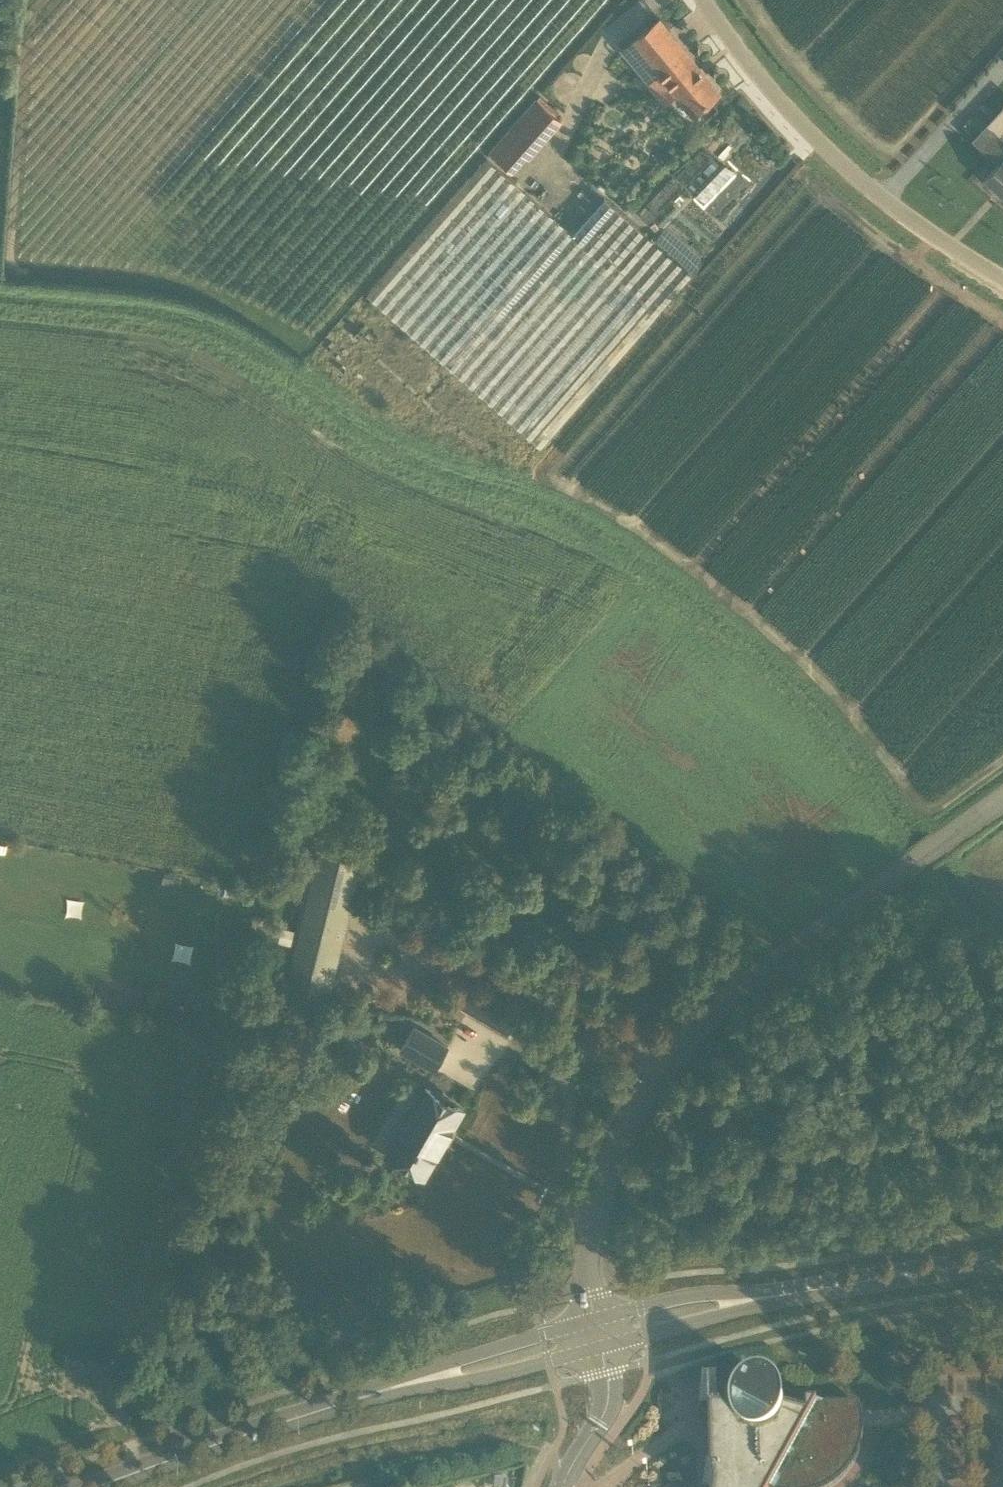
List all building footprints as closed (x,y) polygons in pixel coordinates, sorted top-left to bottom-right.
[(719,92),(659,19),(623,48),(666,101),(677,91),(694,112),(719,92)] [(529,156),(548,135),(561,120),(537,99),(491,151),(513,170),(527,154),(529,156)] [(692,275),(629,219),(605,198),(573,234),(488,159),(313,358),(370,408),(378,399),(407,425),(423,407),(481,458),(497,440),(526,465),(692,275)] [(986,178),(1002,194),(1002,160),(986,178)] [(655,224),(685,191),(671,179),(641,212),(655,224)] [(326,1004),(361,863),(320,853),(285,994),(326,1004)] [(414,1026),(400,1051),(435,1071),(450,1046),(414,1026)] [(425,1175),(463,1109),(425,1087),(387,1153),(425,1175)] [(781,1398),(776,1390),(770,1385),(762,1382),(754,1381),(745,1383),(738,1388),(733,1394),(730,1400),(729,1407),(708,1408),(710,1486),(828,1486),(839,1479),(848,1470),(859,1453),(862,1439),(864,1425),(863,1416),(861,1407),(859,1404),(783,1406),(781,1398)]
